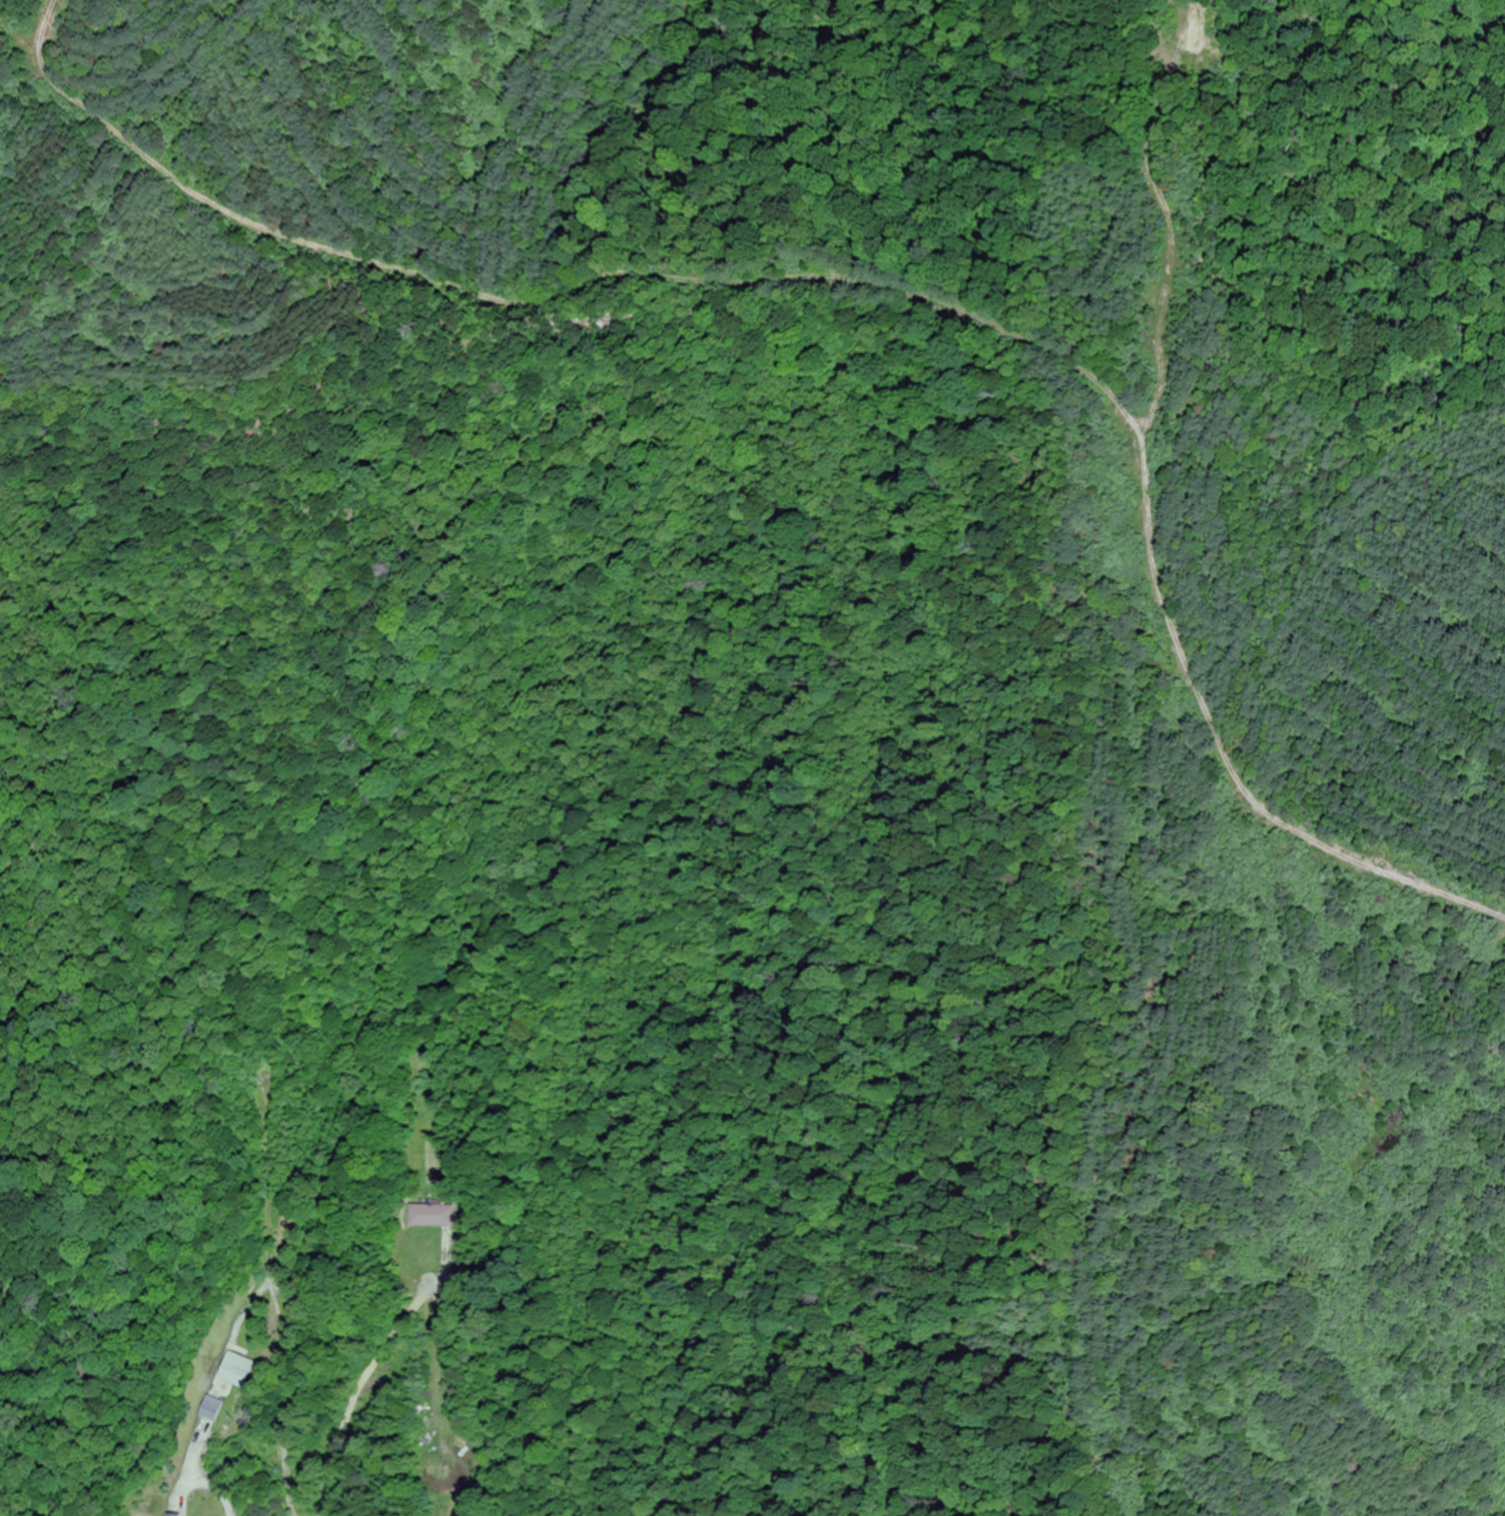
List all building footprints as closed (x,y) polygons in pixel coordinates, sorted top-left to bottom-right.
[(450,1228),(450,1205),(410,1205),(410,1228),(450,1228)] [(257,1362),(229,1352),(219,1381),(248,1391),(257,1362)] [(199,1415),(217,1422),(225,1403),(207,1395),(199,1415)]
